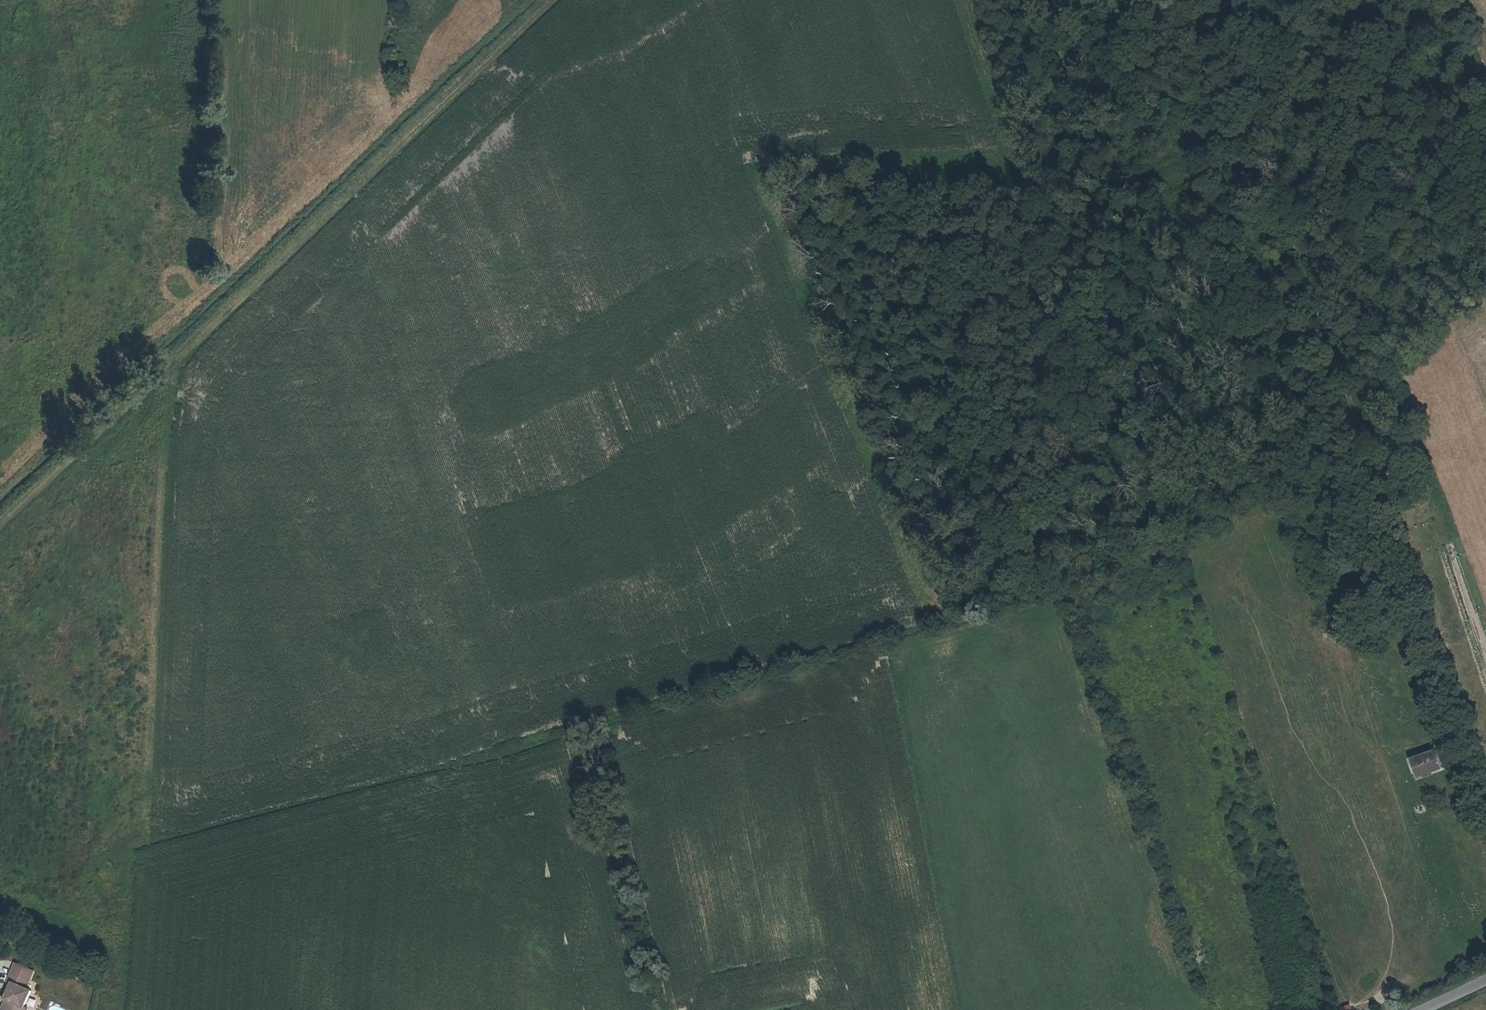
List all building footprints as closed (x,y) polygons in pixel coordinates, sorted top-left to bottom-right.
[(1440,751),(1416,759),(1423,778),(1447,770),(1440,751)] [(24,976),(23,976),(27,966),(18,962),(12,960),(12,962),(8,969),(6,969),(3,976),(6,977),(8,978),(1,995),(9,998),(5,1009),(8,1009),(20,1009),(23,1005),(19,1003),(27,987),(21,984),(25,977),(24,976)] [(6,977),(0,990),(0,994),(1,995),(8,978),(6,977)] [(1,995),(0,998),(0,1007),(5,1009),(9,998),(1,995)]
